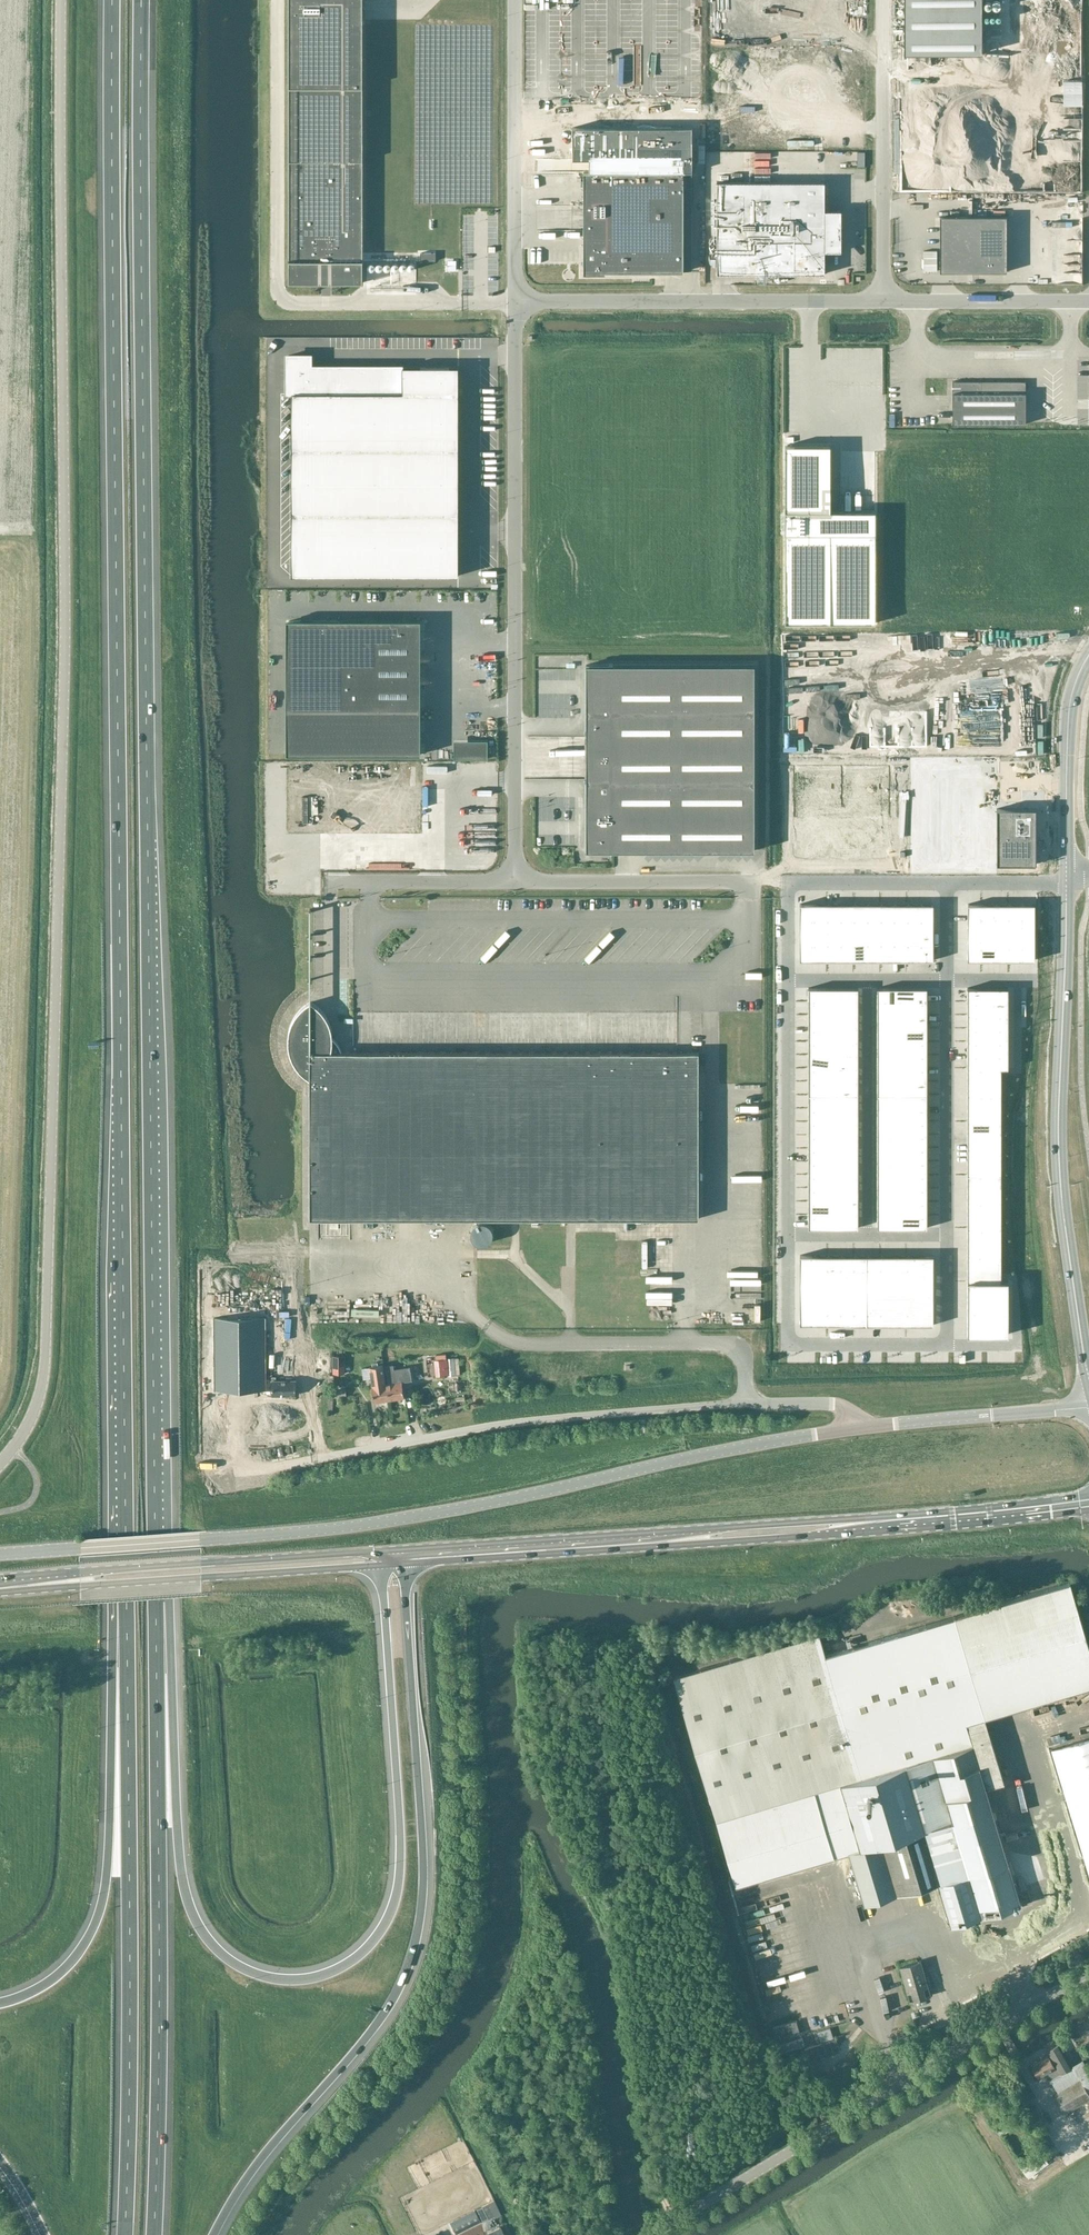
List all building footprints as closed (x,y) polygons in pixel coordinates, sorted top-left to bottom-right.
[(289,283),(363,283),(363,0),(289,0),(289,283)] [(904,53),(982,53),(982,0),(904,0),(904,53)] [(589,205),(589,231),(584,230),(584,274),(606,274),(606,272),(684,272),(683,172),(589,172),(583,172),(584,205),(589,205)] [(717,182),(717,274),(825,274),(825,251),(841,251),(841,210),(825,210),(825,182),(717,182)] [(1007,272),(1007,216),(940,216),(940,272),(1007,272)] [(435,253),(420,253),(420,261),(435,261),(435,253)] [(310,355),(287,356),(287,394),(292,394),(292,576),(458,576),(458,367),(310,367),(310,355)] [(1026,381),(952,381),(952,424),(1026,424),(1026,381)] [(830,445),(785,445),(785,623),(876,623),(876,512),(830,512),(830,445)] [(287,754),(421,754),(421,620),(287,620),(287,754)] [(754,664),(586,664),(586,850),(754,851),(754,664)] [(488,740),(454,740),(454,758),(488,758),(488,740)] [(992,813),(991,872),(1030,873),(1030,815),(992,813)] [(813,903),(800,903),(800,931),(805,931),(813,931),(813,903)] [(827,903),(813,903),(813,931),(827,931),(827,903)] [(840,903),(827,903),(827,931),(840,931),(840,903)] [(854,903),(840,903),(840,931),(854,931),(854,903)] [(867,903),(854,903),(854,931),(867,931),(867,903)] [(880,903),(867,903),(867,931),(880,931),(880,903)] [(894,903),(880,903),(880,931),(894,931),(894,903)] [(907,903),(894,903),(894,931),(907,931),(907,903)] [(921,903),(907,903),(907,931),(921,931),(921,903)] [(934,903),(921,903),(921,931),(934,931),(934,903)] [(981,903),(968,903),(968,937),(981,937),(981,903)] [(994,903),(981,903),(981,937),(994,937),(994,903)] [(1008,903),(994,903),(994,937),(1008,937),(1008,903)] [(1021,903),(1008,903),(1008,937),(1021,937),(1021,903)] [(1034,903),(1021,903),(1021,937),(1034,937),(1034,903)] [(678,940),(684,944),(695,932),(690,927),(678,940)] [(658,946),(669,934),(664,929),(653,941),(658,946)] [(805,943),(800,943),(800,959),(813,959),(813,931),(805,931),(805,943)] [(827,931),(813,931),(813,959),(827,959),(827,931)] [(840,931),(827,931),(827,959),(840,959),(840,931)] [(854,931),(840,931),(840,959),(854,959),(854,931)] [(867,931),(854,931),(854,959),(867,959),(867,931)] [(880,931),(867,931),(867,959),(880,959),(880,931)] [(894,931),(880,931),(880,959),(894,959),(894,931)] [(907,931),(894,931),(894,959),(907,959),(907,931)] [(921,931),(907,931),(907,959),(921,959),(921,931)] [(934,931),(921,931),(921,959),(934,959),(934,931)] [(981,937),(968,937),(968,960),(981,960),(981,937)] [(994,937),(981,937),(981,960),(994,960),(994,937)] [(1008,937),(994,937),(994,960),(1008,960),(1008,937)] [(1021,937),(1008,937),(1008,960),(1021,960),(1021,937)] [(1034,937),(1021,937),(1021,960),(1034,960),(1034,937)] [(665,955),(670,960),(683,945),(678,940),(665,955)] [(643,960),(656,947),(652,943),(639,955),(643,960)] [(838,987),(809,987),(809,1001),(838,1001),(838,987)] [(858,987),(838,987),(838,1001),(858,1001),(858,987)] [(898,987),(877,987),(877,1001),(898,1001),(898,987)] [(907,987),(898,987),(898,1001),(927,1001),(927,987),(907,987)] [(987,987),(967,987),(967,1000),(987,1000),(987,987)] [(1007,987),(987,987),(987,1000),(1007,1000),(1007,987)] [(987,1000),(967,1000),(967,1014),(987,1014),(987,1000)] [(1007,1000),(987,1000),(987,1014),(1007,1014),(1007,1000)] [(838,1001),(809,1001),(809,1014),(838,1014),(838,1001)] [(858,1001),(838,1001),(838,1014),(858,1014),(858,1001)] [(898,1001),(877,1001),(877,1014),(898,1014),(898,1001)] [(927,1001),(898,1001),(898,1014),(927,1014),(927,1001)] [(310,1079),(310,1218),(699,1219),(699,1052),(341,1052),(338,1045),(332,1038),(330,1024),(325,1015),(319,1008),(310,1002),(306,1006),(297,1013),(291,1024),(288,1041),(288,1051),(292,1061),(297,1068),(303,1075),(310,1079)] [(838,1014),(809,1014),(809,1027),(838,1027),(838,1014)] [(858,1014),(838,1014),(838,1027),(858,1027),(858,1014)] [(898,1014),(877,1014),(877,1027),(898,1027),(898,1014)] [(927,1014),(898,1014),(898,1027),(927,1027),(927,1014)] [(987,1014),(967,1014),(967,1027),(987,1027),(987,1014)] [(1007,1014),(987,1014),(987,1027),(1007,1027),(1007,1014)] [(838,1027),(809,1027),(809,1041),(838,1041),(838,1027)] [(858,1027),(838,1027),(838,1041),(858,1041),(858,1027)] [(898,1027),(877,1027),(877,1041),(898,1041),(898,1027)] [(927,1027),(898,1027),(898,1041),(927,1041),(927,1027)] [(987,1027),(967,1027),(967,1041),(987,1041),(987,1027)] [(1007,1027),(987,1027),(987,1041),(1007,1041),(1007,1027)] [(838,1041),(809,1041),(809,1054),(838,1054),(838,1041)] [(858,1041),(838,1041),(838,1054),(858,1054),(858,1041)] [(898,1041),(877,1041),(877,1054),(898,1054),(898,1041)] [(927,1041),(898,1041),(898,1054),(927,1054),(927,1041)] [(987,1041),(967,1041),(967,1054),(987,1054),(987,1041)] [(1007,1041),(987,1041),(987,1054),(1007,1054),(1007,1041)] [(838,1054),(809,1054),(809,1067),(838,1067),(838,1054)] [(858,1054),(838,1054),(838,1067),(858,1067),(858,1054)] [(898,1054),(877,1054),(877,1067),(898,1067),(898,1054)] [(927,1054),(898,1054),(898,1067),(927,1067),(927,1054)] [(987,1054),(967,1054),(967,1068),(987,1068),(987,1054)] [(1007,1054),(987,1054),(987,1068),(1001,1068),(1007,1068),(1007,1054)] [(838,1067),(809,1067),(809,1081),(838,1081),(838,1067)] [(858,1067),(838,1067),(838,1081),(858,1081),(858,1067)] [(898,1067),(877,1067),(877,1081),(898,1081),(898,1067)] [(927,1067),(898,1067),(898,1081),(927,1081),(927,1067)] [(987,1068),(967,1068),(967,1094),(1001,1094),(1001,1068),(987,1068)] [(838,1081),(809,1081),(809,1094),(838,1094),(838,1081)] [(858,1081),(838,1081),(838,1094),(858,1094),(858,1081)] [(898,1081),(877,1081),(877,1094),(898,1094),(898,1081)] [(927,1081),(898,1081),(898,1094),(927,1094),(927,1081)] [(838,1094),(809,1094),(809,1107),(838,1107),(838,1094)] [(858,1094),(838,1094),(838,1107),(858,1107),(858,1094)] [(898,1094),(877,1094),(877,1107),(898,1107),(898,1094)] [(927,1094),(898,1094),(898,1107),(927,1107),(927,1094)] [(1001,1094),(967,1094),(967,1121),(1001,1121),(1001,1094)] [(838,1107),(809,1107),(809,1121),(838,1121),(838,1107)] [(858,1107),(838,1107),(838,1121),(858,1121),(858,1107)] [(898,1107),(877,1107),(877,1121),(898,1121),(898,1107)] [(927,1107),(898,1107),(898,1121),(927,1121),(927,1107)] [(838,1121),(809,1121),(809,1134),(838,1134),(838,1121)] [(858,1121),(838,1121),(838,1134),(858,1134),(858,1121)] [(898,1121),(877,1121),(877,1134),(898,1134),(898,1121)] [(927,1121),(898,1121),(898,1134),(927,1134),(927,1121)] [(1001,1121),(967,1121),(967,1147),(1001,1147),(1001,1121)] [(838,1134),(809,1134),(809,1147),(838,1147),(838,1134)] [(858,1134),(838,1134),(838,1147),(858,1147),(858,1134)] [(898,1134),(877,1134),(877,1147),(898,1147),(898,1134)] [(927,1134),(898,1134),(898,1147),(927,1147),(927,1134)] [(838,1147),(809,1147),(809,1160),(838,1160),(838,1147)] [(858,1147),(838,1147),(838,1160),(858,1160),(858,1147)] [(898,1147),(877,1147),(877,1160),(898,1160),(898,1147)] [(927,1147),(898,1147),(898,1160),(927,1160),(927,1147)] [(1001,1147),(967,1147),(967,1174),(1001,1174),(1001,1147)] [(838,1160),(809,1160),(809,1174),(838,1174),(838,1160)] [(858,1160),(838,1160),(838,1174),(858,1174),(858,1160)] [(898,1160),(877,1160),(877,1174),(898,1174),(898,1160)] [(927,1160),(898,1160),(898,1174),(927,1174),(927,1160)] [(838,1174),(809,1174),(809,1187),(838,1187),(838,1174)] [(858,1174),(838,1174),(838,1187),(858,1187),(858,1174)] [(898,1174),(877,1174),(877,1187),(898,1187),(898,1174)] [(927,1174),(898,1174),(898,1187),(927,1187),(927,1174)] [(1001,1174),(967,1174),(967,1200),(1001,1200),(1001,1174)] [(838,1187),(809,1187),(809,1200),(838,1200),(838,1187)] [(858,1187),(838,1187),(838,1200),(858,1200),(858,1187)] [(898,1187),(877,1187),(877,1200),(898,1200),(898,1187)] [(927,1187),(898,1187),(898,1200),(927,1200),(927,1187)] [(838,1200),(809,1200),(809,1214),(838,1214),(838,1200)] [(858,1200),(838,1200),(838,1214),(858,1214),(858,1200)] [(898,1200),(877,1200),(877,1214),(898,1214),(898,1200)] [(927,1200),(898,1200),(898,1214),(927,1214),(927,1200)] [(1001,1200),(967,1200),(967,1226),(1001,1226),(1001,1200)] [(838,1214),(809,1214),(809,1227),(838,1227),(838,1214)] [(858,1214),(838,1214),(838,1227),(858,1227),(858,1214)] [(898,1214),(877,1214),(877,1227),(898,1227),(898,1214)] [(927,1214),(898,1214),(898,1227),(907,1227),(927,1227),(927,1214)] [(480,1244),(482,1244),(484,1244),(485,1244),(487,1243),(488,1242),(490,1241),(491,1240),(491,1239),(492,1237),(493,1235),(493,1234),(493,1233),(493,1231),(492,1230),(491,1228),(491,1227),(490,1226),(488,1225),(487,1224),(485,1223),(484,1223),(483,1223),(481,1223),(479,1223),(478,1223),(477,1224),(475,1225),(474,1226),(473,1227),(472,1229),(471,1231),(471,1233),(471,1234),(471,1235),(472,1237),(473,1239),(473,1240),(474,1241),(475,1242),(477,1243),(478,1244),(480,1244)] [(1001,1226),(967,1226),(967,1253),(1001,1253),(1001,1226)] [(632,1251),(648,1252),(648,1244),(633,1243),(632,1251)] [(1001,1253),(967,1253),(967,1279),(1001,1279),(1001,1253)] [(813,1254),(800,1254),(800,1283),(813,1283),(813,1254)] [(827,1254),(813,1254),(813,1283),(827,1283),(827,1254)] [(840,1254),(827,1254),(827,1283),(840,1283),(840,1254)] [(853,1254),(840,1254),(840,1283),(853,1283),(853,1254)] [(867,1254),(853,1254),(853,1283),(867,1283),(867,1254)] [(880,1254),(867,1254),(867,1283),(880,1283),(880,1254)] [(893,1254),(880,1254),(880,1283),(893,1283),(893,1254)] [(906,1254),(893,1254),(893,1283),(906,1283),(906,1254)] [(920,1254),(906,1254),(906,1283),(920,1283),(920,1254)] [(933,1254),(920,1254),(920,1283),(933,1283),(933,1254)] [(659,1277),(660,1261),(643,1260),(642,1276),(659,1277)] [(1001,1279),(967,1279),(967,1307),(1007,1307),(1007,1279),(1001,1279)] [(813,1283),(800,1283),(800,1324),(813,1324),(813,1283)] [(827,1283),(813,1283),(813,1324),(827,1324),(827,1283)] [(840,1283),(827,1283),(827,1324),(840,1324),(840,1283)] [(853,1283),(840,1283),(840,1324),(853,1324),(853,1283)] [(867,1283),(853,1283),(853,1324),(867,1324),(867,1283)] [(880,1283),(867,1283),(867,1324),(880,1324),(880,1283)] [(893,1283),(880,1283),(880,1324),(893,1324),(893,1283)] [(906,1283),(893,1283),(893,1324),(906,1324),(906,1283)] [(920,1283),(906,1283),(906,1324),(920,1324),(920,1283)] [(933,1283),(920,1283),(920,1324),(933,1324),(933,1283)] [(432,1321),(431,1303),(418,1303),(418,1316),(424,1316),(425,1321),(432,1321)] [(1007,1307),(967,1307),(967,1334),(1007,1334),(1007,1307)] [(215,1392),(265,1391),(265,1390),(271,1389),(271,1396),(297,1396),(296,1379),(276,1380),(276,1376),(272,1376),(272,1377),(266,1377),(265,1319),(214,1320),(215,1392)] [(333,1356),(333,1373),(345,1373),(345,1356),(333,1356)] [(437,1361),(435,1361),(437,1377),(448,1376),(447,1360),(437,1361)] [(389,1399),(386,1384),(382,1364),(369,1366),(372,1386),(371,1386),(374,1402),(389,1399)] [(387,1383),(386,1384),(389,1399),(404,1397),(402,1382),(412,1381),(409,1366),(394,1369),(393,1364),(385,1365),(387,1383)] [(334,1390),(335,1398),(347,1396),(345,1388),(334,1390)] [(673,1679),(730,1887),(849,1854),(864,1906),(938,1884),(951,1926),(1021,1905),(985,1788),(1003,1783),(984,1719),(1088,1686),(1088,1650),(1068,1582),(824,1656),(817,1635),(673,1679)] [(751,1914),(739,1918),(741,1925),(753,1922),(751,1914)] [(921,1961),(900,1967),(910,2001),(931,1995),(921,1961)] [(821,2014),(799,2020),(803,2037),(825,2031),(821,2014)] [(774,2023),(777,2034),(792,2029),(789,2019),(774,2023)] [(828,2036),(804,2045),(808,2058),(833,2049),(828,2036)] [(1060,2043),(1050,2049),(1046,2051),(1048,2055),(1031,2065),(1038,2078),(1048,2073),(1051,2079),(1072,2065),(1060,2043)] [(1054,2094),(1065,2113),(1088,2100),(1088,2094),(1081,2080),(1054,2094)] [(822,2121),(809,2130),(814,2136),(827,2127),(822,2121)] [(994,2135),(1003,2128),(999,2121),(989,2128),(994,2135)] [(489,2202),(482,2206),(488,2218),(495,2215),(489,2202)] [(478,2215),(453,2227),(457,2234),(481,2222),(478,2215)] [(501,2225),(487,2233),(488,2234),(506,2234),(501,2225)]
